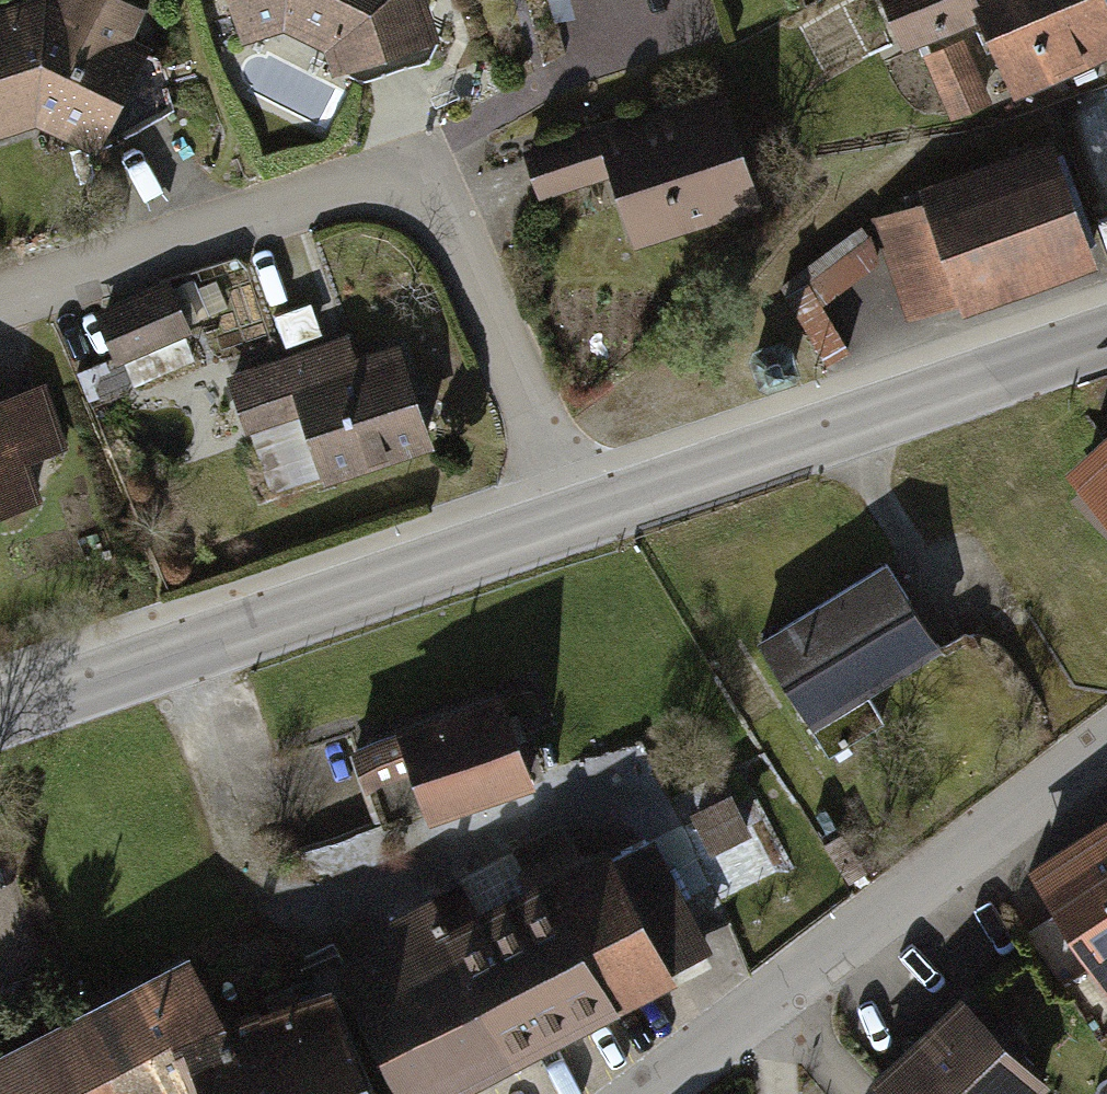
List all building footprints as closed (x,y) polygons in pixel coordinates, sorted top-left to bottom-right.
[(0,4),(0,131),(31,123),(95,155),(151,33),(102,0),(10,0),(0,4)] [(230,38),(278,26),(317,49),(324,67),(429,38),(417,0),(218,0),(230,38)] [(887,55),(979,20),(1007,94),(1106,56),(1106,20),(1099,0),(866,0),(887,55)] [(959,45),(918,61),(940,117),(981,101),(959,45)] [(519,158),(534,207),(602,185),(624,254),(762,211),(725,94),(519,158)] [(1094,272),(1053,136),(903,181),(908,200),(858,215),(894,332),(956,313),(1094,272)] [(161,282),(76,323),(122,401),(201,360),(161,282)] [(349,336),(215,378),(235,440),(289,423),(309,487),(424,452),(391,349),(357,360),(349,336)] [(35,387),(0,397),(0,516),(31,504),(19,465),(56,447),(35,387)] [(1052,481),(1106,540),(1106,428),(1052,481)] [(886,561),(754,638),(809,732),(941,655),(886,561)] [(496,698),(384,736),(416,829),(528,791),(496,698)] [(725,798),(688,822),(709,854),(745,830),(725,798)] [(1024,878),(1106,996),(1106,821),(1024,878)] [(402,1093),(459,1093),(672,978),(667,971),(703,951),(644,843),(612,861),(606,850),(584,862),(572,840),(519,869),(511,854),(454,886),(469,914),(425,938),(410,909),(326,955),(402,1093)] [(248,1015),(221,1027),(181,951),(70,1010),(111,1086),(115,1093),(282,1093),(248,1015)] [(282,1093),(369,1093),(321,984),(248,1015),(282,1093)] [(864,1087),(872,1093),(1029,1093),(1043,1079),(954,994),(864,1087)] [(70,1010),(0,1047),(0,1093),(96,1093),(111,1086),(70,1010)]
